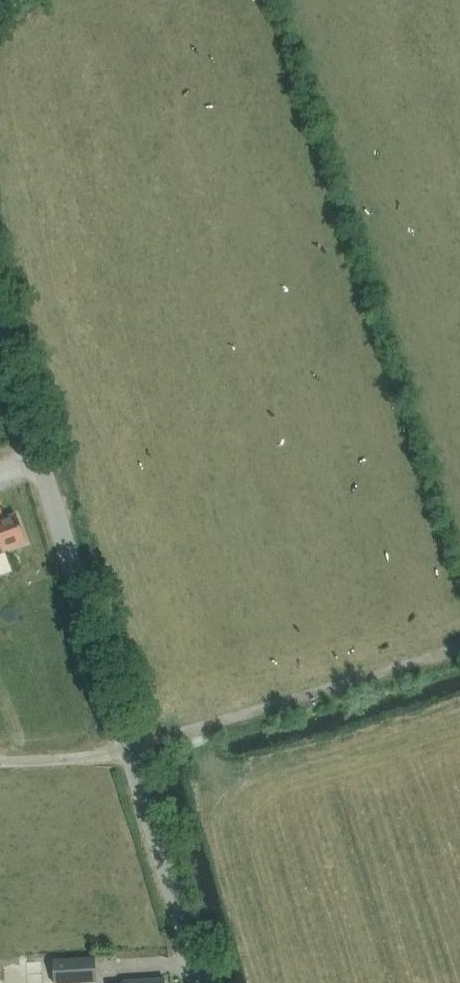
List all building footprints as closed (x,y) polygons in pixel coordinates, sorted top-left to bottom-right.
[(29,542),(19,518),(7,522),(0,504),(0,553),(29,542)] [(96,958),(53,960),(54,982),(97,982),(96,958)]
